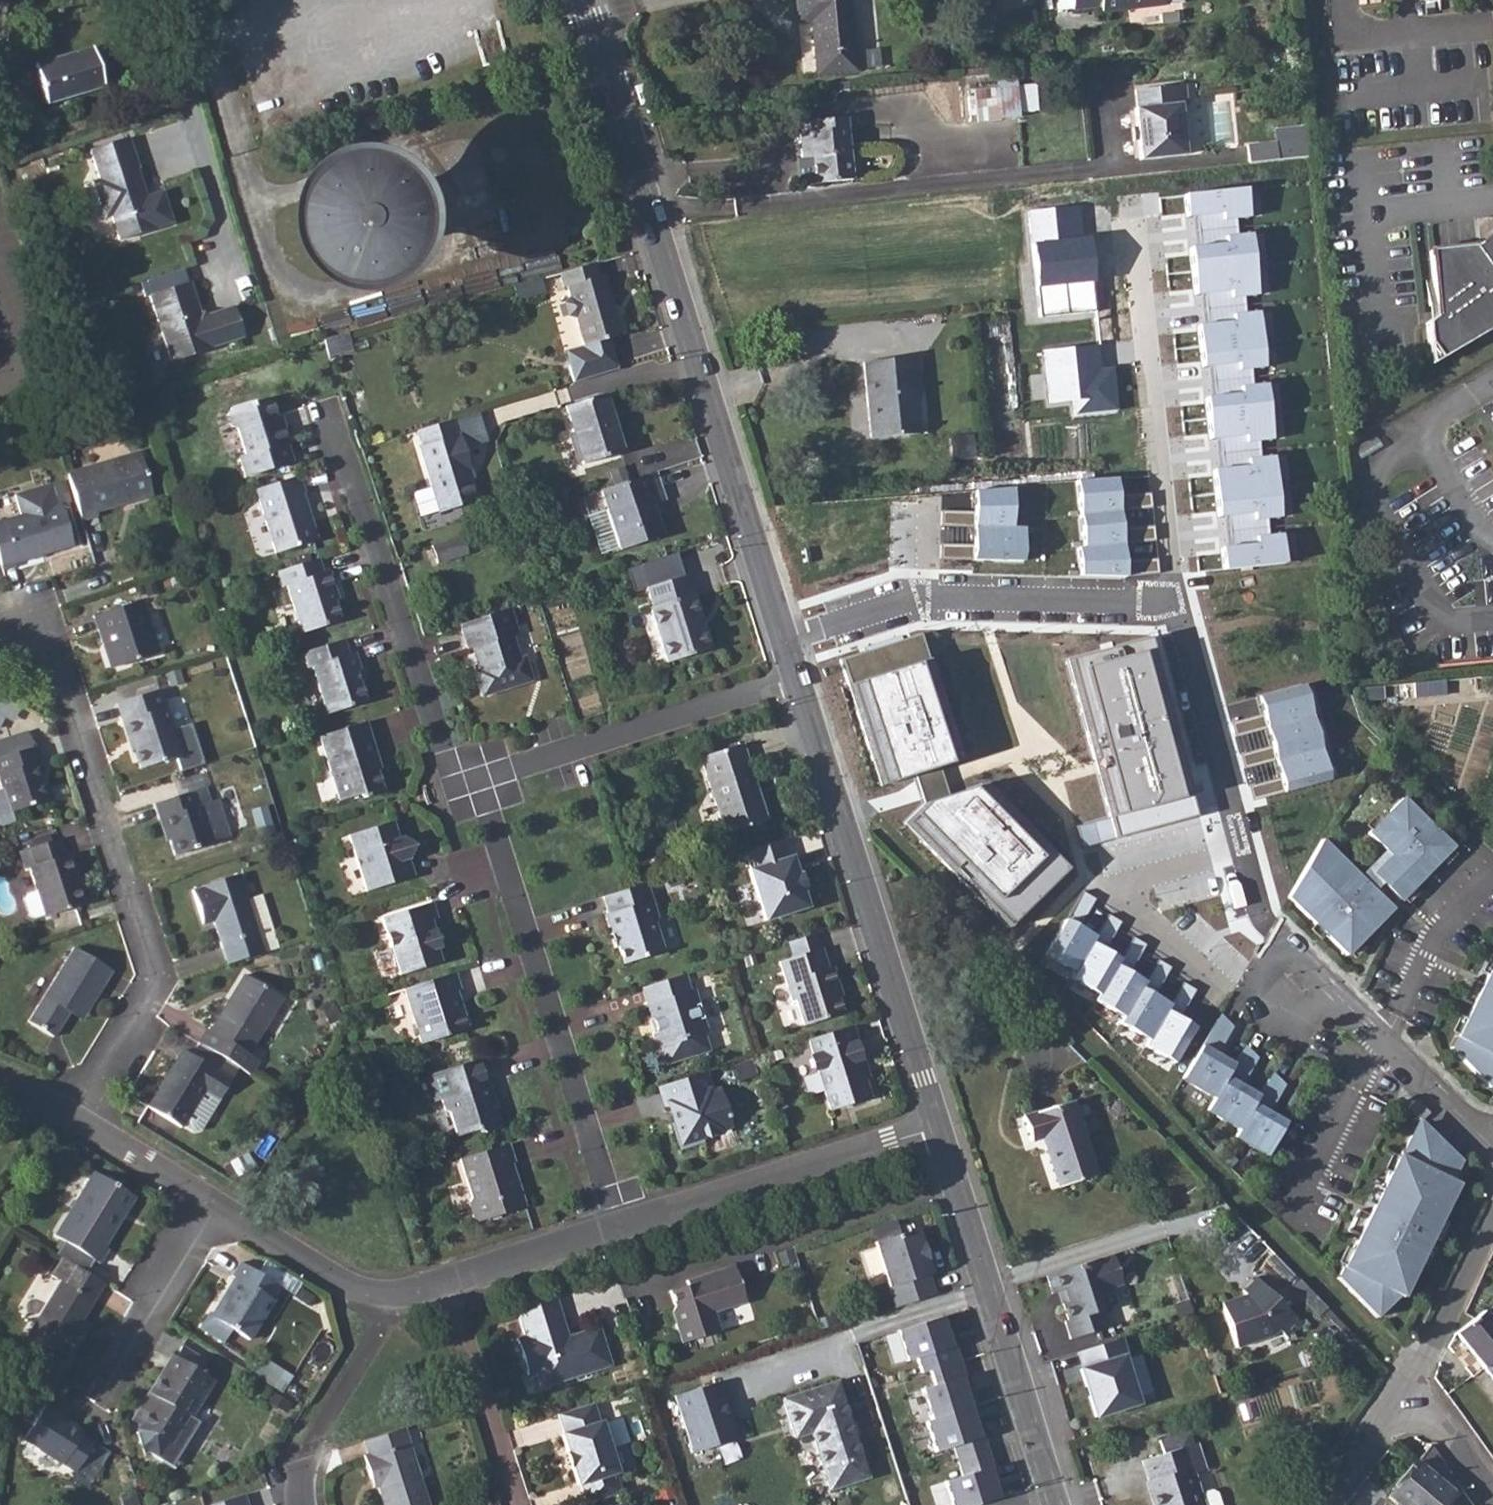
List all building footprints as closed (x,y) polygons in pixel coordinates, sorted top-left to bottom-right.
[(799,23),(812,21),(818,74),(857,70),(849,0),(797,0),(799,23)] [(1074,7),(1102,4),(1103,11),(1165,3),(1182,1),(1182,0),(1074,0),(1074,7)] [(91,49),(33,66),(45,105),(47,105),(51,115),(74,108),(71,97),(103,86),(91,49)] [(1039,111),(1034,78),(976,86),(981,119),(1039,111)] [(1139,126),(1135,127),(1136,141),(1141,140),(1143,159),(1188,155),(1182,105),(1191,104),(1189,84),(1139,90),(1142,110),(1137,111),(1139,126)] [(824,129),(801,132),(804,158),(813,156),(816,183),(853,179),(847,118),(823,119),(824,129)] [(1274,143),(1246,146),(1248,165),(1276,163),(1274,143)] [(308,146),(267,262),(384,303),(425,187),(308,146)] [(136,151),(97,164),(106,193),(99,196),(111,233),(118,231),(127,254),(179,237),(169,205),(153,210),(144,183),(146,182),(136,151)] [(1244,188),(1184,195),(1186,216),(1221,213),(1222,220),(1247,217),(1244,188)] [(1029,211),(1032,244),(1084,239),(1081,206),(1029,211)] [(1224,244),(1189,248),(1195,295),(1229,291),(1230,299),(1255,295),(1248,234),(1223,237),(1224,244)] [(1434,248),(1440,314),(1428,322),(1429,344),(1440,359),(1492,329),(1492,234),(1480,243),(1434,248)] [(619,236),(607,240),(610,253),(623,249),(619,236)] [(1084,239),(1032,244),(1036,285),(1095,280),(1091,238),(1084,239)] [(596,263),(560,273),(564,286),(568,285),(572,297),(566,303),(569,316),(578,318),(585,346),(609,339),(623,335),(607,275),(599,276),(596,263)] [(543,278),(514,286),(517,298),(547,291),(543,278)] [(1095,280),(1036,285),(1038,317),(1097,311),(1095,280)] [(189,282),(148,295),(170,362),(211,349),(210,347),(243,337),(233,305),(207,314),(205,318),(197,314),(198,310),(189,282)] [(1233,322),(1199,325),(1203,367),(1237,364),(1238,371),(1262,369),(1257,314),(1232,316),(1233,322)] [(348,332),(323,339),(329,355),(354,349),(348,332)] [(1098,346),(1044,351),(1049,406),(1071,404),(1072,416),(1120,412),(1115,366),(1100,367),(1098,346)] [(918,356),(865,361),(872,436),(921,432),(917,393),(922,392),(918,356)] [(586,362),(571,366),(576,383),(590,379),(589,374),(586,362)] [(1240,394),(1205,397),(1210,441),(1242,437),(1243,443),(1270,440),(1264,384),(1239,387),(1240,394)] [(605,395),(566,407),(583,464),(623,452),(605,395)] [(239,455),(246,476),(292,461),(286,442),(280,424),(279,425),(271,399),(253,405),(252,401),(231,407),(227,413),(231,425),(237,429),(245,454),(239,455)] [(456,437),(452,421),(417,432),(421,447),(418,448),(438,514),(477,502),(468,471),(470,470),(459,436),(456,437)] [(283,423),(280,424),(286,442),(288,441),(283,423)] [(136,452),(65,475),(79,521),(95,515),(94,512),(149,494),(136,452)] [(1248,466),(1213,470),(1219,518),(1253,514),(1253,521),(1278,518),(1271,457),(1247,460),(1248,466)] [(656,472),(602,490),(622,550),(665,536),(654,504),(665,500),(656,472)] [(255,489),(275,553),(318,539),(312,521),(307,519),(304,508),(307,507),(303,492),(304,491),(299,475),(297,475),(255,489)] [(1117,478),(1076,481),(1079,515),(1120,512),(1117,478)] [(1015,492),(972,491),(971,525),(1014,527),(1015,492)] [(0,523),(0,568),(69,546),(55,505),(0,523)] [(1120,512),(1079,515),(1082,547),(1123,544),(1120,512)] [(1014,527),(971,525),(970,561),(1023,563),(1024,527),(1014,527)] [(1256,544),(1223,547),(1225,571),(1283,565),(1280,534),(1255,536),(1256,544)] [(464,536),(433,546),(439,564),(470,553),(464,536)] [(1126,576),(1123,544),(1082,547),(1076,548),(1079,580),(1126,576)] [(318,558),(277,572),(282,587),(286,586),(301,633),(340,620),(331,590),(334,589),(329,571),(322,573),(318,558)] [(685,575),(646,587),(653,606),(650,607),(670,665),(712,652),(695,593),(691,594),(685,575)] [(1050,632),(1093,634),(1094,605),(1051,604),(1050,632)] [(95,622),(103,647),(108,644),(117,668),(158,654),(141,606),(95,622)] [(505,609),(460,624),(467,648),(472,647),(479,670),(475,671),(482,695),(532,679),(526,661),(519,657),(511,634),(515,627),(509,607),(505,609)] [(848,684),(924,662),(917,636),(841,659),(848,684)] [(1145,638),(1068,658),(1110,818),(1187,798),(1145,638)] [(344,639),(302,653),(307,669),(312,667),(326,714),(365,702),(356,671),(360,670),(355,652),(348,654),(344,639)] [(939,767),(955,763),(924,662),(848,684),(879,785),(915,775),(939,767)] [(1305,682),(1257,696),(1285,792),(1333,779),(1305,682)] [(156,691),(118,703),(116,704),(122,721),(125,721),(141,769),(180,756),(171,731),(158,691),(156,691)] [(366,722),(319,737),(340,801),(359,795),(365,798),(384,792),(373,757),(377,756),(366,722)] [(192,723),(171,731),(180,756),(185,771),(206,763),(192,723)] [(743,743),(700,756),(708,778),(726,833),(768,820),(743,743)] [(2,828),(15,823),(12,813),(47,801),(35,765),(39,764),(33,747),(0,759),(0,781),(3,791),(0,792),(0,827),(2,828)] [(915,775),(923,803),(948,796),(939,767),(915,775)] [(155,805),(161,819),(164,818),(172,840),(177,856),(233,837),(219,799),(211,801),(206,787),(192,793),(155,805)] [(923,803),(904,823),(1008,929),(1065,868),(972,788),(948,796),(923,803)] [(1192,818),(1187,798),(1110,818),(1115,838),(1192,818)] [(1403,798),(1369,833),(1386,850),(1391,855),(1373,874),(1383,883),(1401,900),(1453,847),(1403,798)] [(391,823),(348,837),(366,892),(414,877),(409,860),(414,846),(401,837),(396,839),(391,823)] [(785,838),(746,850),(752,868),(749,869),(766,920),(809,906),(804,889),(806,888),(801,872),(798,873),(793,855),(790,856),(785,838)] [(58,839),(28,849),(34,867),(28,869),(37,894),(27,898),(24,903),(30,918),(35,920),(45,917),(86,902),(70,855),(64,857),(58,839)] [(1360,877),(1322,840),(1289,898),(1347,955),(1392,909),(1375,892),(1360,877)] [(1391,855),(1386,850),(1360,877),(1375,892),(1383,883),(1373,874),(1391,855)] [(192,889),(203,922),(213,920),(215,925),(229,964),(263,952),(237,875),(192,889)] [(631,887),(606,895),(611,912),(607,913),(613,933),(617,932),(621,945),(627,962),(666,950),(658,922),(660,917),(649,881),(631,887)] [(432,903),(381,919),(398,976),(437,964),(433,951),(440,949),(432,921),(438,919),(432,903)] [(1095,936),(1064,919),(1043,956),(1074,973),(1092,942),(1095,936)] [(1120,957),(1092,942),(1074,973),(1070,980),(1098,995),(1115,966),(1120,957)] [(52,1034),(67,1011),(71,1004),(86,1011),(110,970),(74,947),(31,1021),(52,1034)] [(795,957),(782,961),(798,1014),(802,1013),(806,1026),(845,1013),(840,997),(837,986),(840,984),(835,967),(830,969),(824,948),(822,949),(795,957)] [(1143,981),(1115,966),(1098,995),(1095,1001),(1123,1017),(1139,987),(1143,981)] [(455,974),(404,991),(422,1046),(469,1030),(461,1008),(456,1005),(453,993),(460,991),(455,974)] [(688,974),(645,988),(650,1005),(646,1006),(651,1020),(655,1023),(658,1030),(655,1035),(660,1049),(663,1047),(669,1064),(712,1051),(706,1034),(710,1033),(697,990),(693,991),(688,974)] [(208,1028),(199,1042),(239,1067),(251,1074),(259,1061),(248,1053),(282,997),(250,977),(234,1002),(230,999),(211,1030),(208,1028)] [(1489,987),(1472,979),(1462,999),(1472,1004),(1450,1047),(1490,1087),(1492,1083),(1492,979),(1489,987)] [(1169,1004),(1139,987),(1123,1017),(1119,1024),(1148,1040),(1165,1011),(1169,1004)] [(1196,1029),(1165,1011),(1148,1040),(1145,1046),(1177,1064),(1196,1029)] [(1235,1029),(1220,1020),(1186,1081),(1217,1099),(1236,1066),(1220,1056),(1235,1029)] [(853,1027),(811,1040),(816,1056),(812,1060),(814,1068),(820,1070),(833,1111),(871,1099),(865,1080),(860,1065),(864,1061),(853,1027)] [(182,1050),(149,1106),(180,1126),(203,1088),(221,1098),(239,1067),(198,1042),(190,1056),(182,1050)] [(1260,1060),(1244,1052),(1236,1066),(1217,1099),(1210,1112),(1242,1130),(1261,1097),(1244,1087),(1260,1060)] [(432,1106),(441,1102),(444,1113),(450,1116),(456,1134),(457,1139),(477,1133),(484,1137),(499,1131),(490,1103),(494,1102),(489,1086),(485,1087),(477,1061),(423,1079),(432,1106)] [(709,1073),(661,1088),(667,1106),(671,1105),(677,1123),(675,1124),(683,1151),(706,1144),(704,1138),(724,1131),(724,1129),(734,1125),(723,1090),(715,1093),(709,1073)] [(1287,1087),(1272,1078),(1261,1097),(1237,1139),(1269,1157),(1289,1124),(1272,1114),(1287,1087)] [(1416,1099),(1409,1107),(1422,1120),(1430,1112),(1416,1099)] [(1075,1101),(1022,1118),(1031,1141),(1044,1138),(1060,1187),(1098,1175),(1075,1101)] [(1462,1160),(1424,1123),(1409,1138),(1398,1155),(1396,1153),(1374,1204),(1382,1208),(1377,1218),(1360,1209),(1350,1230),(1360,1235),(1339,1278),(1376,1317),(1400,1295),(1403,1297),(1457,1181),(1451,1178),(1462,1160)] [(508,1146),(459,1161),(471,1200),(468,1206),(473,1221),(479,1224),(525,1208),(516,1180),(510,1176),(507,1167),(514,1164),(508,1146)] [(94,1172),(55,1236),(100,1265),(108,1250),(104,1246),(133,1198),(94,1172)] [(918,1231),(877,1245),(897,1309),(936,1297),(930,1277),(932,1276),(927,1262),(929,1261),(924,1245),(922,1246),(918,1231)] [(105,1284),(58,1256),(48,1273),(62,1282),(30,1336),(61,1356),(63,1354),(71,1359),(87,1333),(78,1329),(82,1323),(105,1284)] [(1111,1256),(1045,1277),(1051,1295),(1062,1292),(1066,1304),(1062,1306),(1066,1322),(1064,1323),(1069,1341),(1108,1329),(1102,1312),(1111,1308),(1106,1294),(1109,1289),(1121,1286),(1111,1256)] [(207,1313),(198,1328),(222,1341),(230,1328),(249,1340),(280,1288),(240,1263),(232,1277),(237,1280),(215,1317),(207,1313)] [(745,1302),(734,1266),(701,1277),(703,1280),(688,1285),(670,1291),(675,1305),(672,1312),(682,1343),(720,1330),(714,1312),(745,1302)] [(1301,1322),(1257,1274),(1243,1286),(1250,1294),(1239,1298),(1238,1294),(1221,1299),(1237,1344),(1271,1332),(1277,1326),(1286,1335),(1301,1322)] [(556,1298),(516,1310),(525,1338),(517,1340),(529,1377),(537,1374),(541,1389),(612,1367),(600,1328),(568,1338),(564,1339),(561,1327),(564,1326),(556,1298)] [(1447,1346),(1472,1377),(1483,1368),(1485,1370),(1492,1363),(1492,1322),(1483,1309),(1453,1334),(1447,1346)] [(950,1348),(941,1318),(896,1333),(905,1362),(915,1359),(920,1374),(928,1372),(959,1362),(954,1347),(950,1348)] [(1122,1339),(1079,1353),(1084,1369),(1081,1370),(1096,1418),(1139,1405),(1124,1358),(1128,1357),(1122,1339)] [(156,1397),(139,1425),(143,1428),(141,1432),(137,1433),(145,1456),(149,1453),(170,1466),(177,1454),(179,1455),(184,1446),(183,1446),(197,1423),(189,1418),(212,1380),(206,1376),(200,1372),(175,1357),(171,1355),(148,1393),(156,1397)] [(959,1362),(928,1372),(932,1386),(920,1390),(930,1420),(969,1408),(960,1380),(964,1379),(959,1362)] [(1485,1370),(1492,1380),(1492,1363),(1485,1370)] [(738,1440),(720,1381),(675,1395),(693,1453),(738,1440)] [(836,1381),(783,1399),(795,1436),(810,1431),(830,1491),(868,1479),(853,1433),(836,1381)] [(557,1416),(563,1435),(561,1436),(567,1455),(566,1455),(571,1469),(572,1469),(577,1487),(580,1487),(586,1504),(588,1504),(621,1494),(616,1476),(618,1475),(601,1423),(599,1424),(593,1405),(557,1416)] [(44,1407),(23,1441),(77,1474),(95,1445),(82,1436),(84,1431),(44,1407)] [(979,1436),(969,1408),(930,1420),(924,1422),(934,1453),(952,1447),(957,1461),(988,1452),(982,1435),(979,1436)] [(363,1443),(367,1457),(363,1458),(372,1483),(376,1482),(383,1504),(428,1504),(404,1430),(363,1443)] [(1159,1443),(1163,1454),(1142,1461),(1157,1504),(1222,1504),(1218,1494),(1213,1491),(1201,1495),(1195,1474),(1207,1470),(1198,1444),(1193,1445),(1189,1434),(1159,1443)] [(1431,1444),(1389,1494),(1401,1504),(1439,1504),(1458,1483),(1431,1444)] [(988,1452),(957,1461),(962,1476),(944,1482),(951,1504),(975,1504),(998,1497),(989,1468),(993,1467),(988,1452)]
